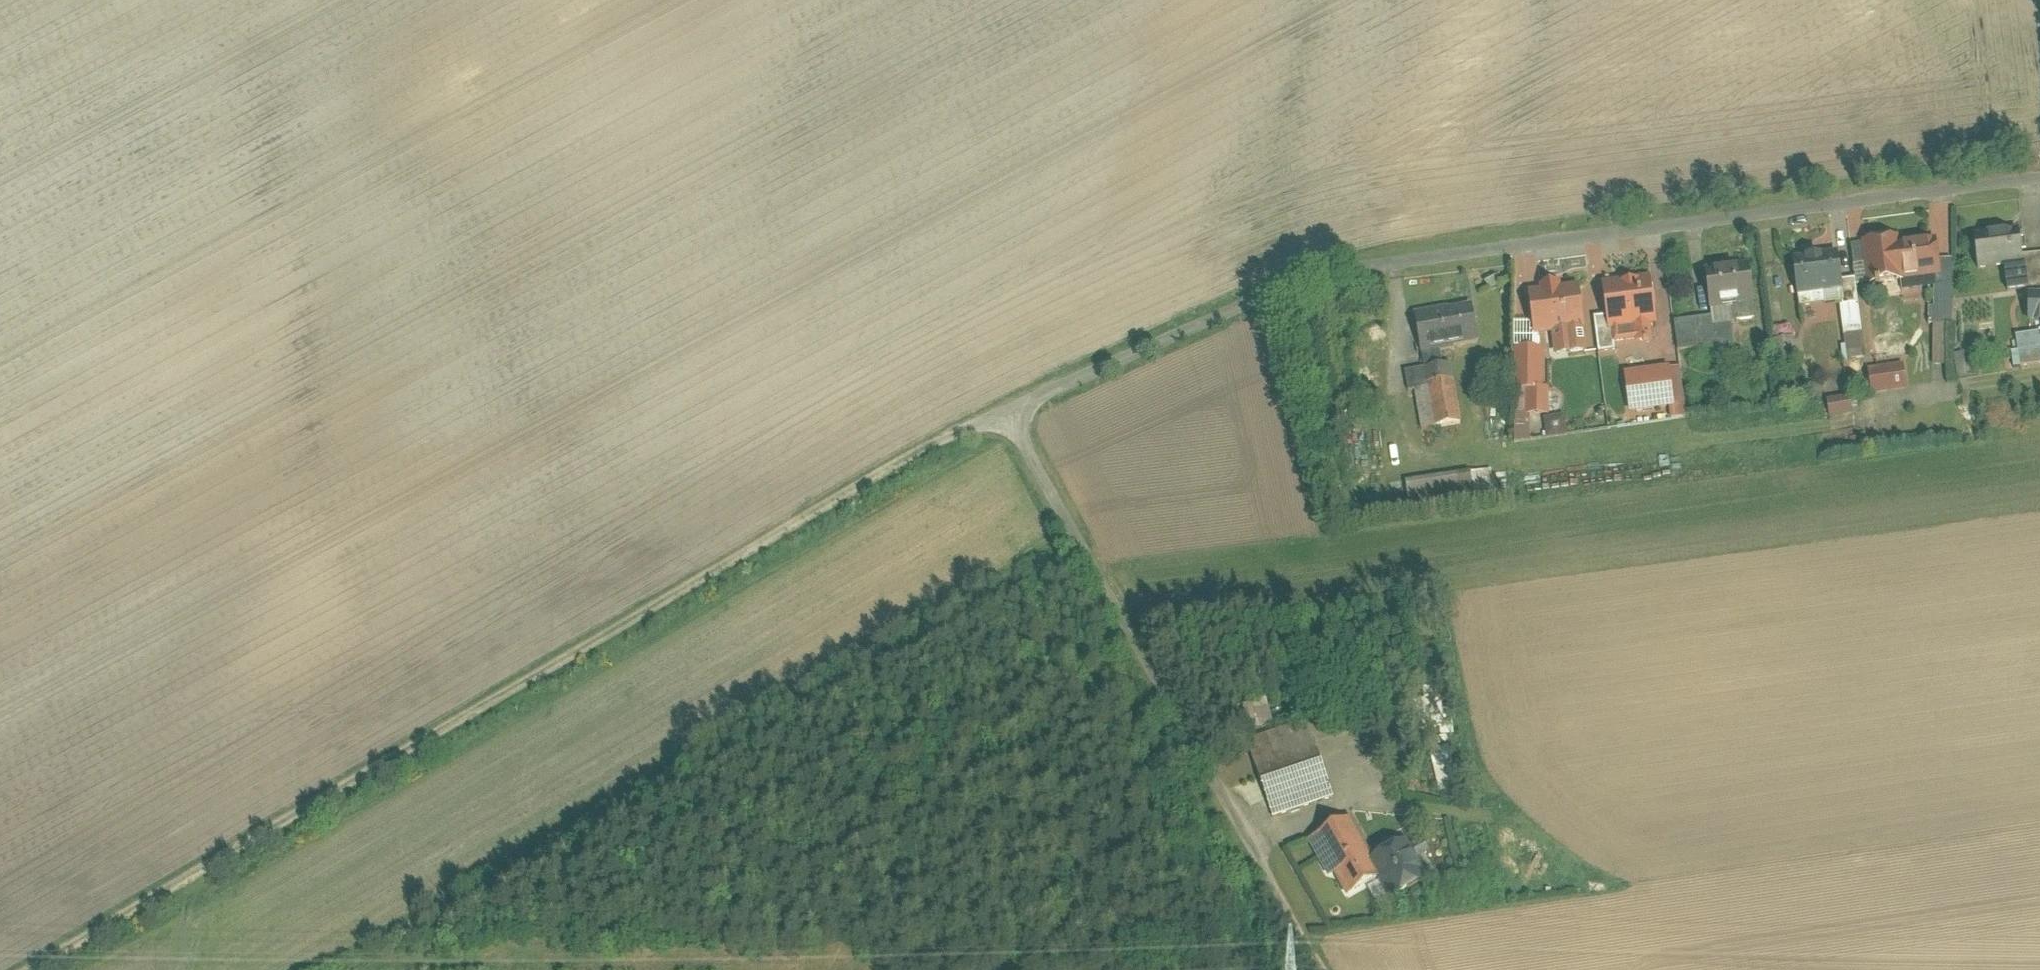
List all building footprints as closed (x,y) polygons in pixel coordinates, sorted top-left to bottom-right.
[(1972,236),(1978,271),(2021,264),(2015,228),(1972,236)] [(1858,248),(1863,285),(1932,275),(1926,238),(1858,248)] [(1795,258),(1798,294),(1841,291),(1838,255),(1795,258)] [(1703,272),(1709,311),(1754,304),(1748,265),(1703,272)] [(1653,279),(1606,283),(1609,327),(1656,323),(1653,279)] [(1576,289),(1518,293),(1522,336),(1580,331),(1576,289)] [(2030,297),(2030,323),(2039,323),(2039,297),(2030,297)] [(1849,304),(1837,305),(1839,324),(1851,322),(1849,304)] [(1476,340),(1471,307),(1417,315),(1422,348),(1476,340)] [(1404,392),(1411,390),(1418,430),(1461,422),(1450,362),(1400,371),(1404,392)] [(1864,376),(1868,394),(1903,387),(1899,368),(1864,376)] [(1666,370),(1625,375),(1630,413),(1671,407),(1666,370)] [(1844,393),(1819,399),(1821,407),(1846,401),(1844,393)] [(1824,418),(1849,414),(1847,403),(1822,408),(1824,418)] [(1544,438),(1564,435),(1561,416),(1541,419),(1544,438)] [(1473,499),(1492,497),(1490,470),(1471,472),(1473,499)] [(1265,699),(1233,705),(1239,730),(1271,723),(1265,699)] [(1257,781),(1266,817),(1327,801),(1305,722),(1244,738),(1256,782),(1257,781)] [(1352,820),(1311,843),(1343,901),(1384,878),(1352,820)] [(1433,885),(1410,844),(1379,861),(1403,903),(1433,885)]
